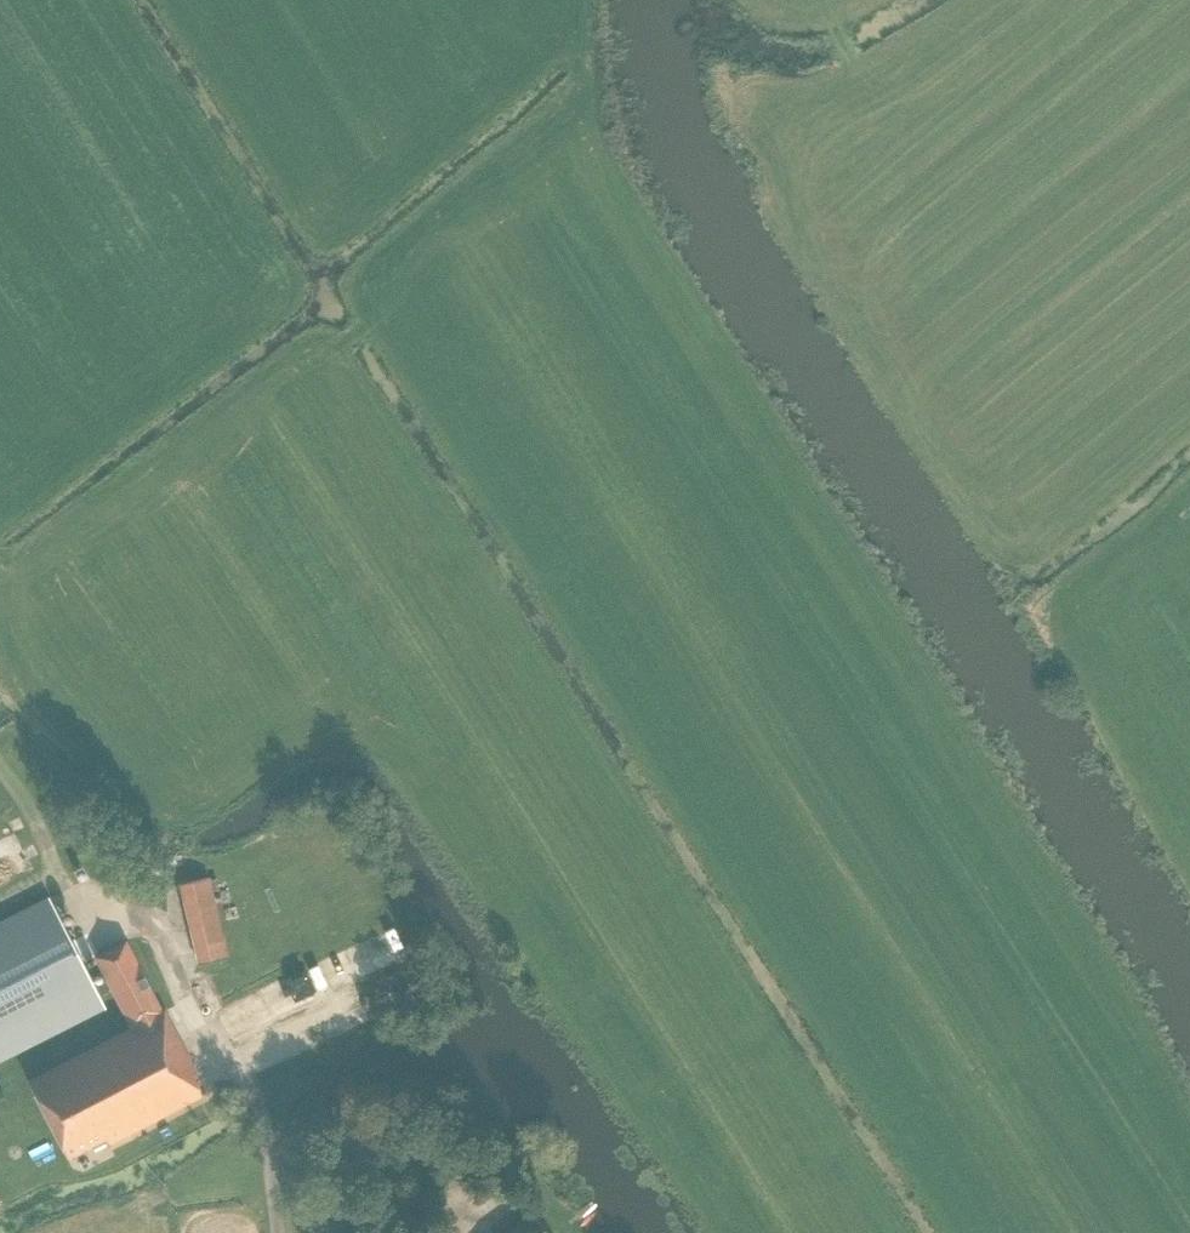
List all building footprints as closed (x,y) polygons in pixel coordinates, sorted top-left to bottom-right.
[(199,966),(227,959),(208,879),(180,885),(199,966)] [(49,900),(0,925),(0,1062),(104,1009),(98,998),(111,991),(130,1030),(27,1084),(65,1161),(88,1150),(91,1152),(104,1144),(106,1148),(199,1099),(189,1077),(193,1075),(163,1013),(161,1014),(127,943),(95,958),(106,981),(93,988),(49,900)]
